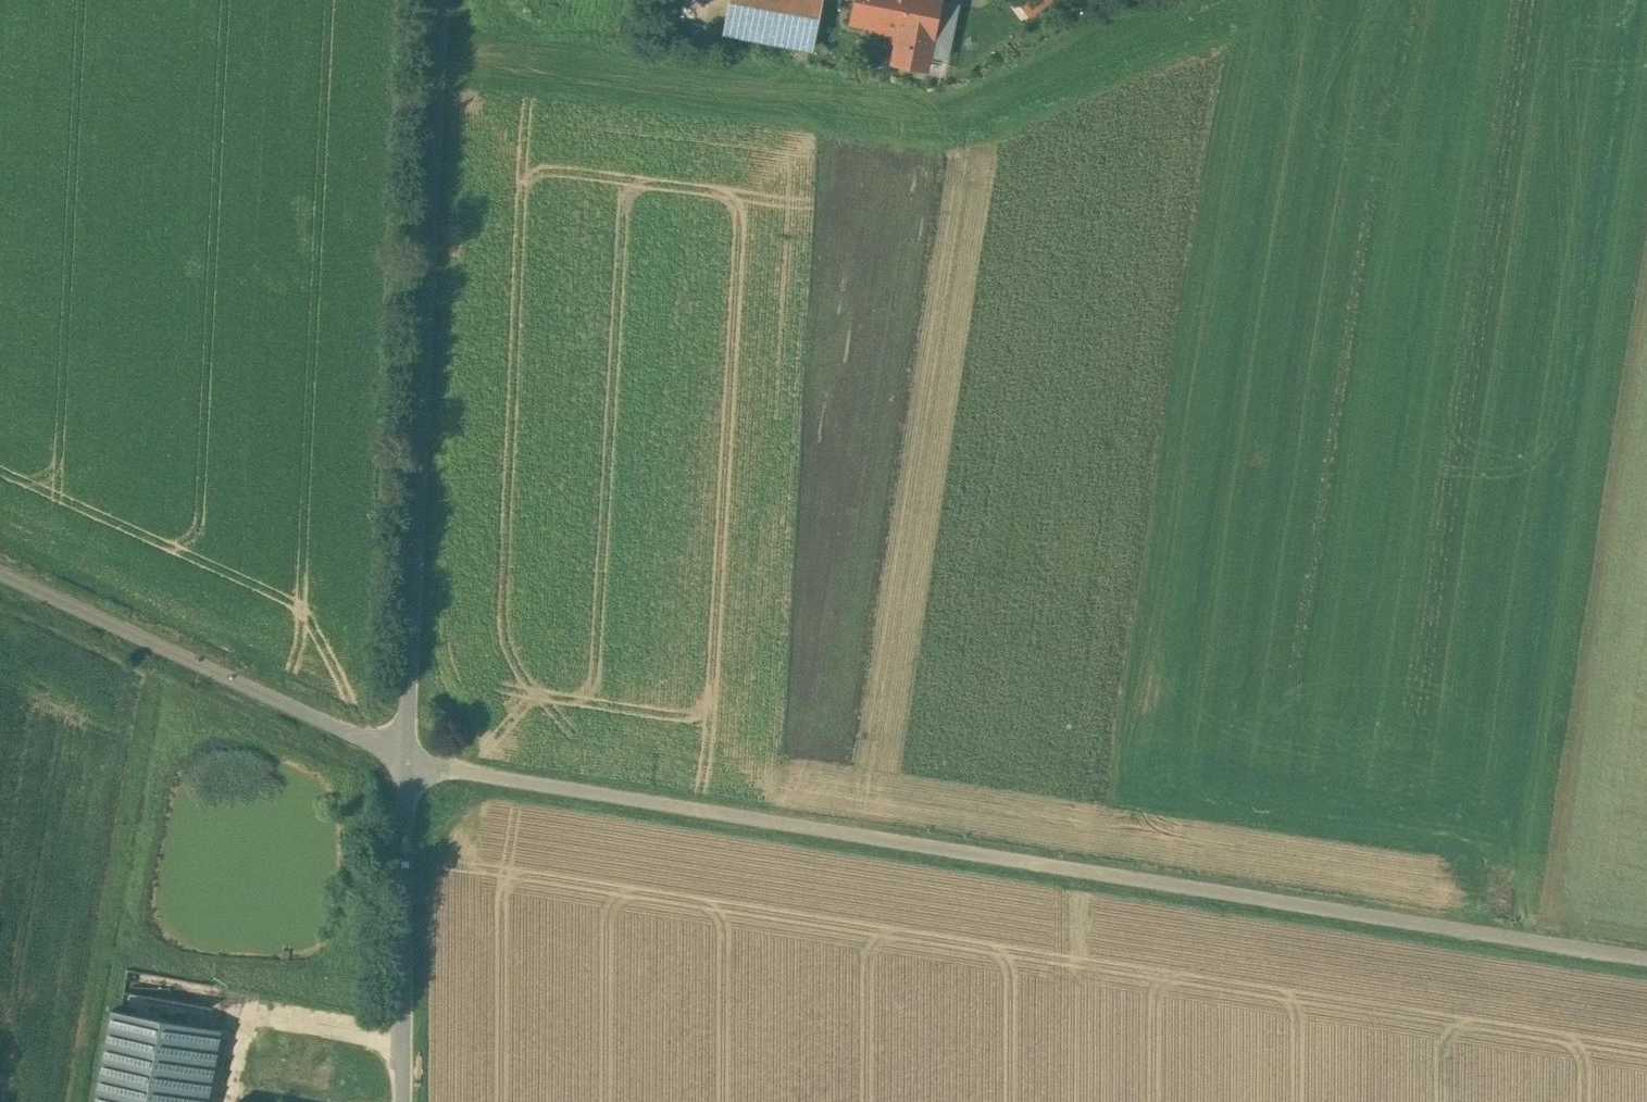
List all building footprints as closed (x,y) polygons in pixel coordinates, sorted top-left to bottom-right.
[(723,32),(812,49),(822,0),(729,0),(723,32)] [(851,23),(852,23),(853,20),(878,25),(881,32),(898,36),(893,62),(925,68),(939,0),(856,0),(851,23)] [(112,1008),(94,1101),(209,1101),(223,1028),(112,1008)]
